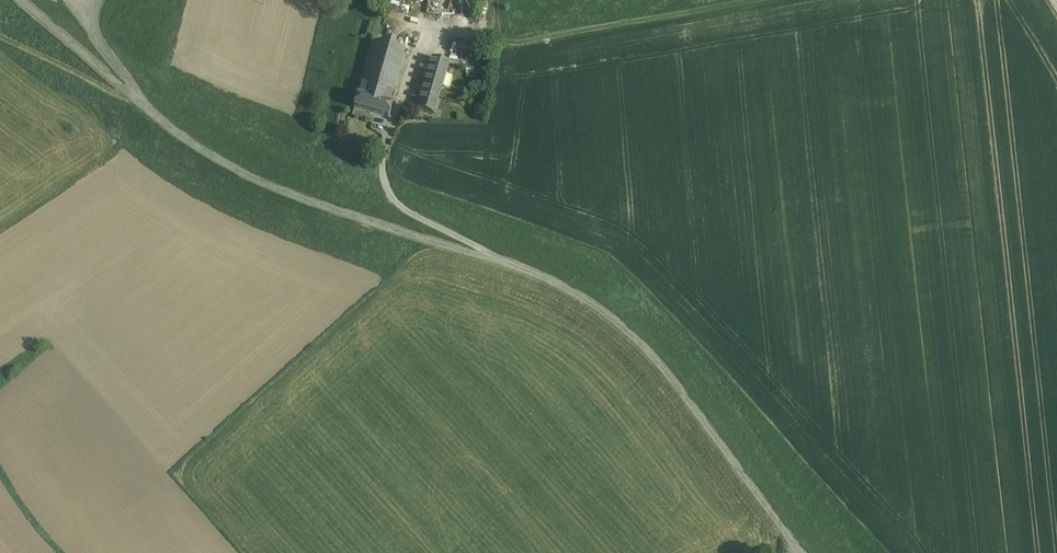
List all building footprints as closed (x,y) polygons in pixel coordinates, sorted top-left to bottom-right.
[(426,16),(463,19),(464,0),(426,0),(426,16)] [(376,44),(364,86),(393,95),(405,52),(376,44)] [(449,65),(432,60),(418,110),(435,115),(449,65)] [(364,86),(360,97),(390,105),(393,95),(364,86)] [(389,119),(392,106),(390,105),(360,97),(358,96),(354,109),(389,119)]
